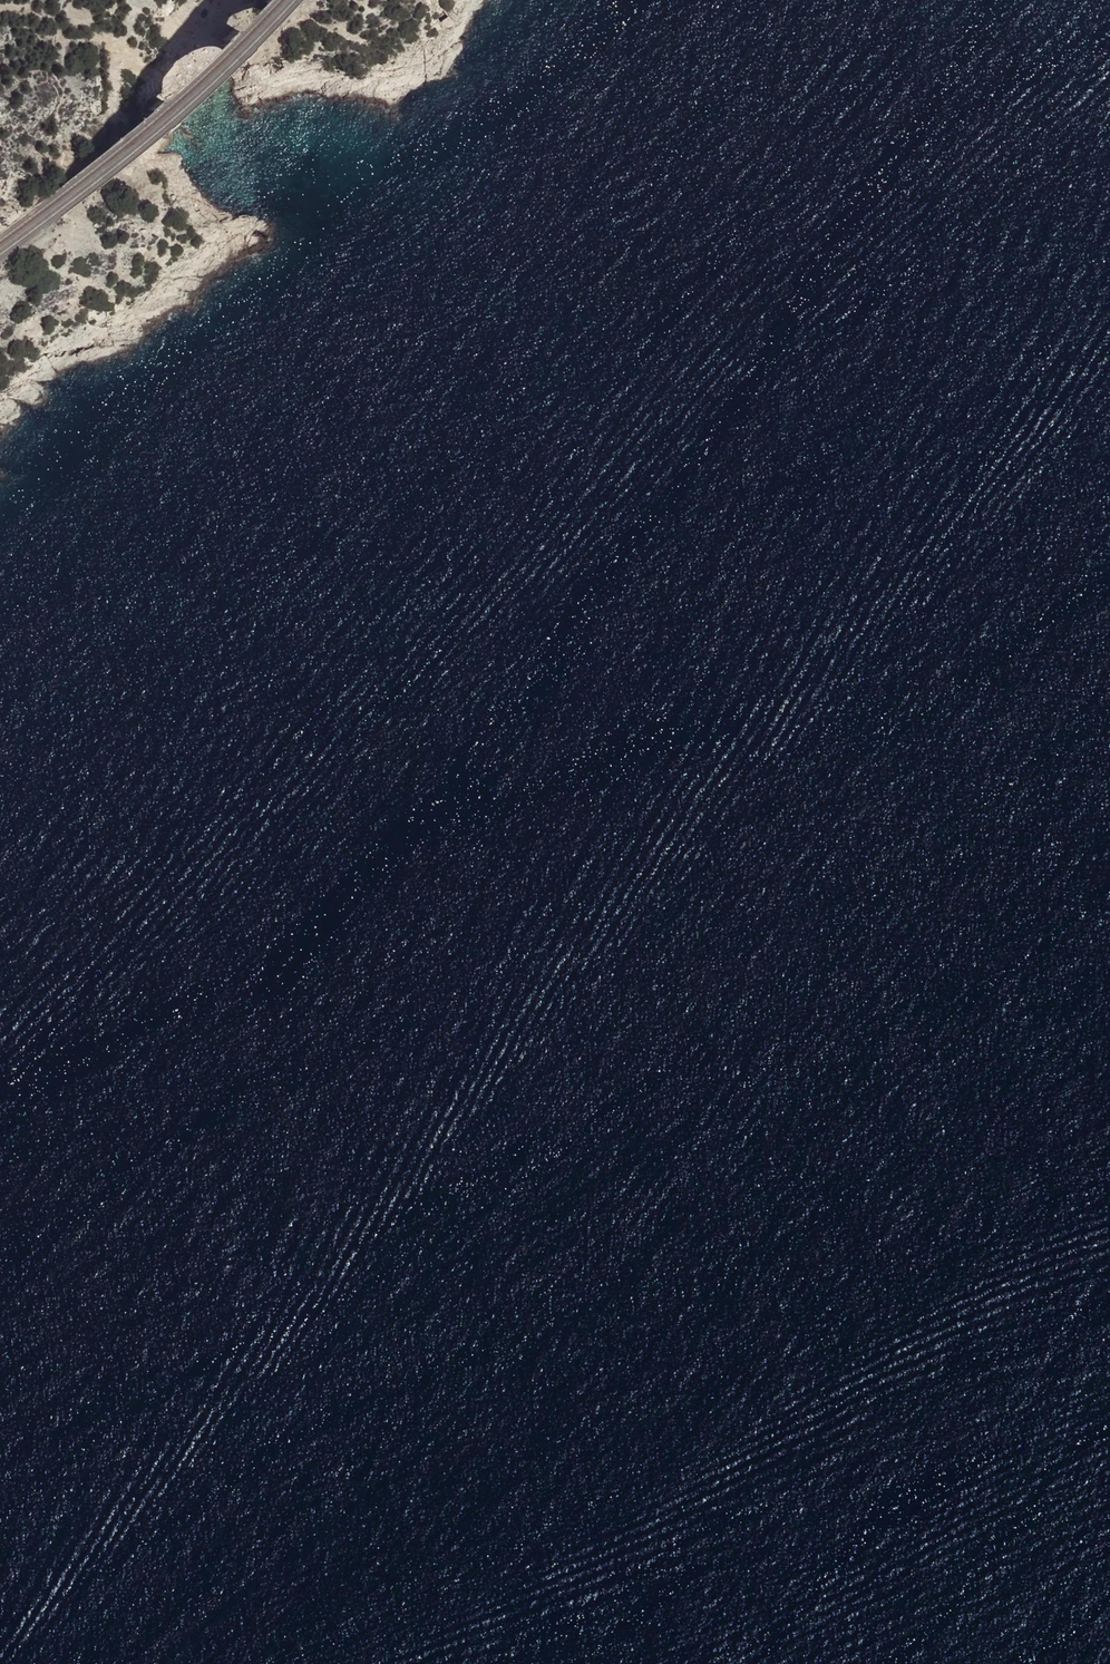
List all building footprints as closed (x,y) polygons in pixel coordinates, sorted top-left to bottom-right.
[(444,11),(436,17),(445,31),(454,26),(444,11)]
